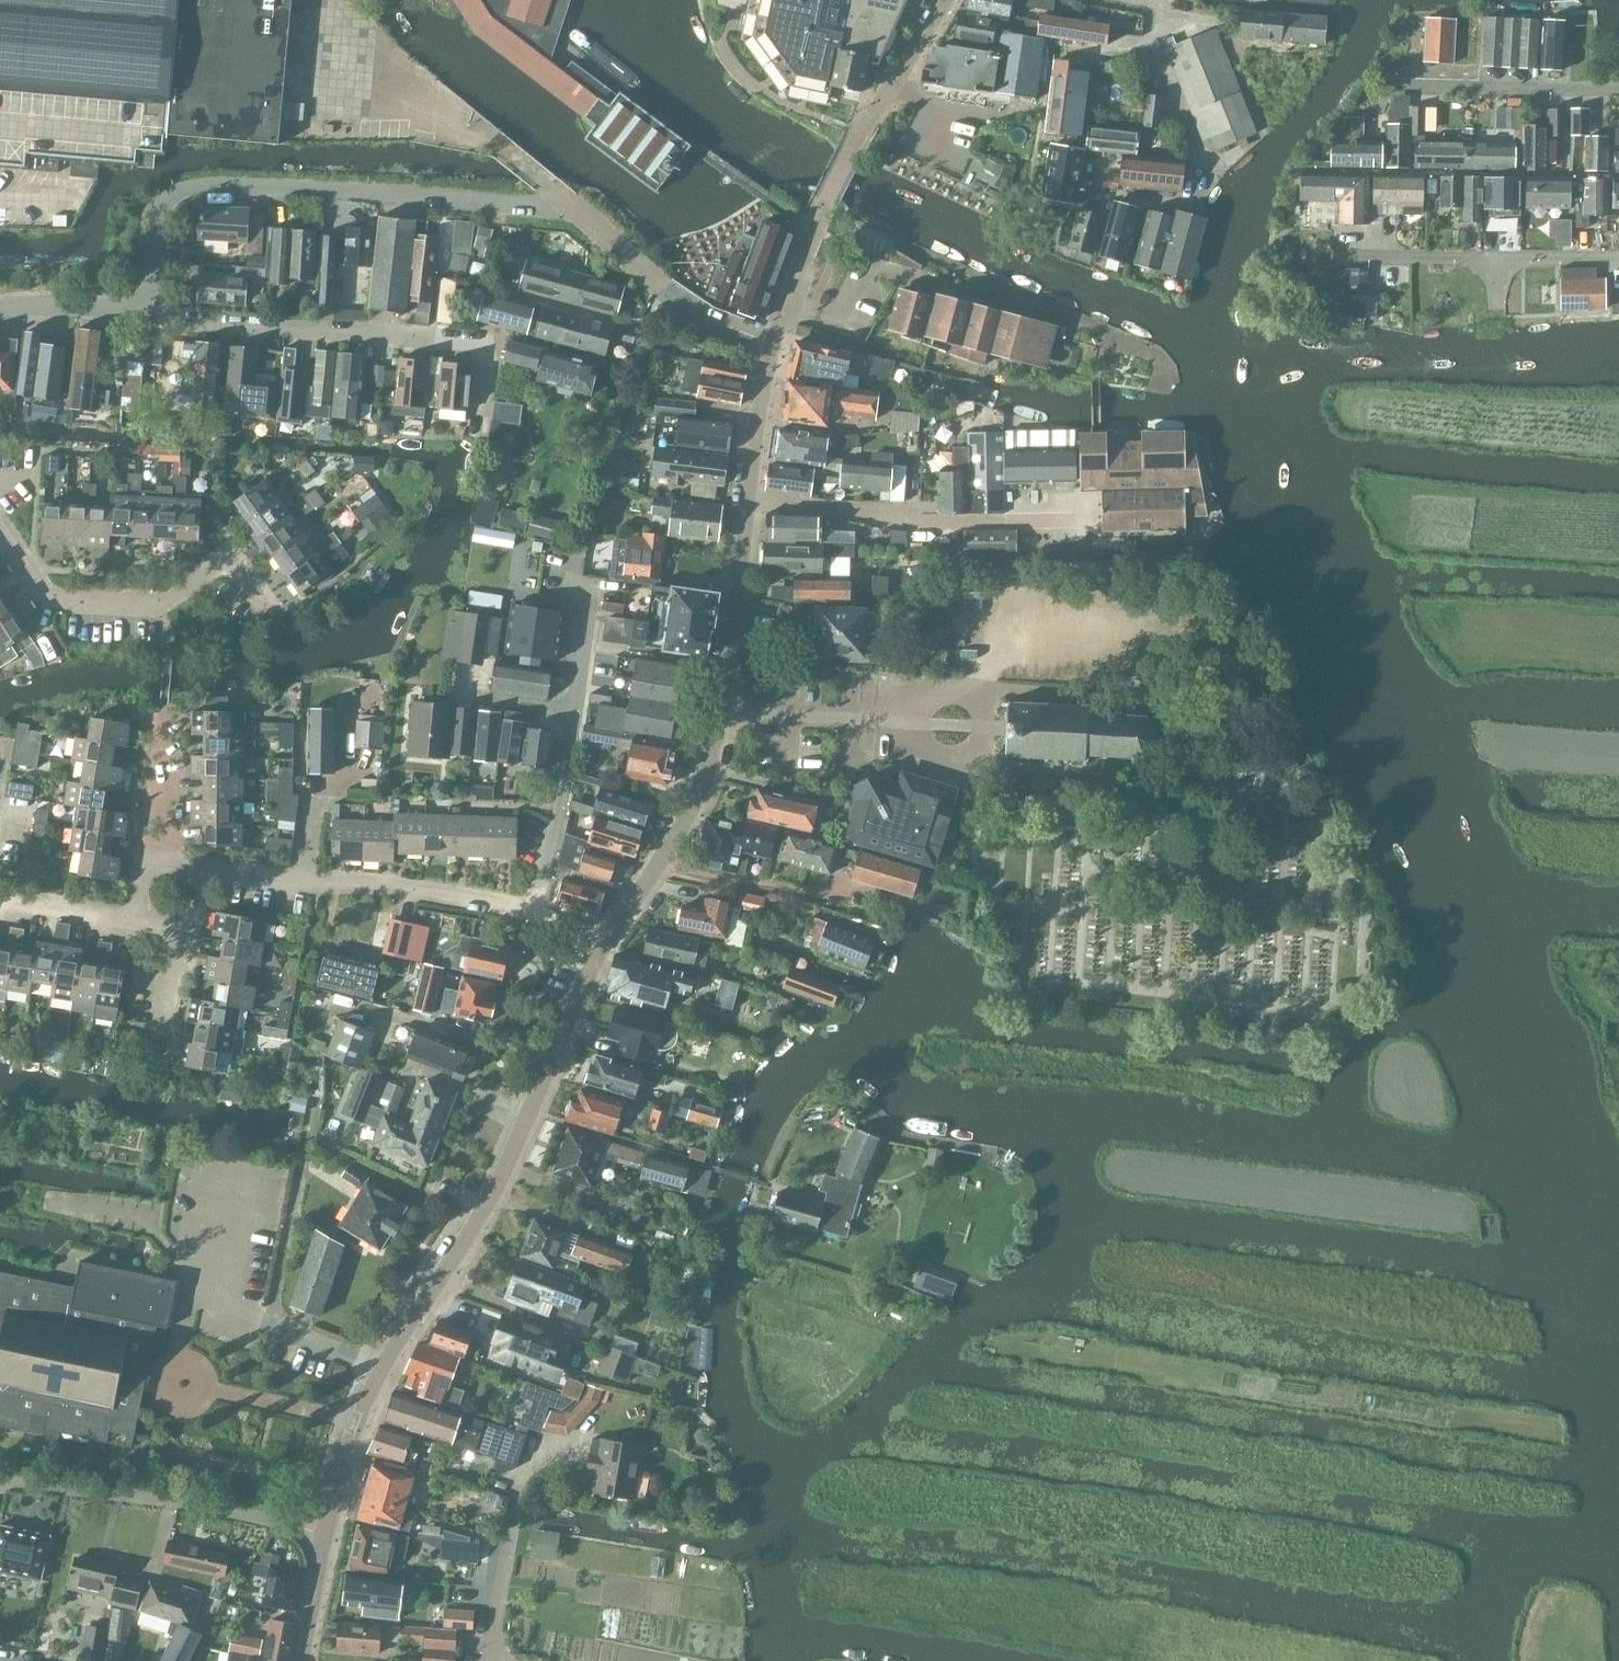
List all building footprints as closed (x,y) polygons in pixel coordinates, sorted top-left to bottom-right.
[(57,173),(58,160),(100,163),(138,167),(138,168),(139,168),(153,170),(154,154),(163,155),(164,146),(165,134),(268,143),(278,143),(278,142),(286,58),(290,58),(292,31),(289,31),(292,0),(0,0),(0,168),(57,173)] [(470,26),(476,36),(595,126),(585,139),(656,193),(692,147),(620,93),(610,106),(551,62),(559,36),(570,0),(454,0),(470,26)] [(867,63),(879,65),(908,0),(761,0),(754,37),(790,86),(831,95),(831,87),(861,93),(867,63)] [(1056,0),(970,0),(968,13),(1009,20),(1009,18),(1018,19),(1020,7),(1054,12),(1056,0)] [(1325,45),(1327,18),(1244,11),(1242,38),(1325,45)] [(1002,33),(1003,33),(1003,32),(995,31),(997,20),(960,13),(955,40),(996,48),(995,53),(999,54),(1002,33)] [(1106,47),(1109,30),(1110,27),(1040,15),(1037,35),(1106,47)] [(1453,64),(1456,20),(1427,18),(1424,62),(1453,64)] [(1536,69),(1539,21),(1487,18),(1484,66),(1536,69)] [(1567,22),(1545,21),(1543,69),(1565,70),(1567,22)] [(1168,39),(1166,49),(1206,148),(1212,151),(1216,150),(1239,141),(1242,148),(1249,145),(1246,138),(1257,133),(1216,30),(1177,45),(1173,37),(1168,39)] [(1044,39),(1003,33),(1002,33),(999,54),(995,53),(949,46),(948,51),(935,49),(933,57),(929,56),(927,69),(923,69),(921,82),(1013,97),(1035,99),(1038,82),(1038,81),(1041,58),(1044,39)] [(1038,81),(1038,82),(1046,83),(1050,59),(1041,58),(1038,81)] [(1081,136),(1089,74),(1086,74),(1087,66),(1055,61),(1047,132),(1081,136)] [(1159,129),(1162,109),(1163,97),(1148,95),(1144,126),(1159,129)] [(1409,143),(1410,107),(1411,103),(1395,102),(1388,116),(1388,125),(1388,168),(1409,168),(1409,143)] [(1426,137),(1426,108),(1410,107),(1409,143),(1416,143),(1415,168),(1465,169),(1465,144),(1419,143),(1420,137),(1426,137)] [(1520,109),(1507,109),(1506,130),(1520,130),(1520,109)] [(1565,137),(1565,111),(1550,111),(1550,137),(1565,137)] [(1572,137),(1587,137),(1587,111),(1572,111),(1572,137)] [(1363,142),(1364,119),(1345,118),(1344,128),(1333,127),(1332,142),(1332,166),(1382,167),(1382,143),(1363,142)] [(1610,128),(1618,129),(1618,121),(1610,120),(1610,128)] [(1136,155),(1139,132),(1089,126),(1087,150),(1136,155)] [(1548,170),(1548,126),(1522,126),(1522,170),(1548,170)] [(1618,129),(1610,128),(1610,149),(1615,149),(1615,172),(1618,172),(1618,129)] [(1608,171),(1609,138),(1587,138),(1586,171),(1608,171)] [(1465,144),(1465,169),(1515,170),(1515,145),(1465,144)] [(1089,198),(1092,182),(1080,180),(1085,151),(1052,145),(1042,197),(1075,203),(1077,195),(1089,198)] [(1182,192),(1185,162),(1124,155),(1120,185),(1182,192)] [(1005,164),(1000,177),(1009,181),(1015,168),(1005,164)] [(1105,172),(1103,186),(1119,188),(1120,174),(1105,172)] [(1361,224),(1362,175),(1301,173),(1300,201),(1340,202),(1340,223),(1361,224)] [(1362,175),(1361,224),(1367,224),(1367,227),(1378,227),(1378,205),(1405,205),(1404,214),(1423,215),(1423,206),(1424,176),(1362,175)] [(1482,210),(1483,177),(1442,176),(1441,207),(1463,207),(1463,222),(1482,223),(1482,210)] [(1483,177),(1482,210),(1521,211),(1522,178),(1483,177)] [(1578,179),(1527,178),(1526,207),(1576,208),(1578,208),(1578,179)] [(1607,216),(1608,179),(1584,179),(1578,179),(1578,208),(1576,208),(1576,226),(1587,227),(1587,216),(1607,216)] [(1128,263),(1142,209),(1115,202),(1101,256),(1128,263)] [(263,254),(265,219),(248,218),(249,209),(205,207),(203,240),(246,242),(245,253),(263,254)] [(1093,254),(1104,216),(1078,210),(1075,221),(1066,218),(1059,245),(1093,254)] [(1135,265),(1161,272),(1190,280),(1207,219),(1178,212),(1176,218),(1149,211),(1135,265)] [(428,221),(424,221),(381,216),(375,264),(411,268),(415,236),(427,237),(428,221)] [(765,318),(795,238),(790,235),(791,231),(764,222),(757,239),(745,234),(732,254),(728,266),(718,262),(706,295),(765,318)] [(480,226),(475,246),(486,248),(488,249),(493,230),(480,226)] [(266,269),(266,278),(265,283),(288,284),(289,278),(313,279),(316,232),(269,229),(266,269)] [(317,309),(335,310),(338,265),(372,267),(374,231),(348,229),(347,237),(321,236),(317,309)] [(427,237),(415,236),(408,299),(432,302),(439,238),(427,237)] [(893,250),(887,262),(919,270),(921,268),(921,267),(893,250)] [(466,274),(471,258),(453,253),(449,270),(466,274)] [(253,256),(252,267),(266,268),(266,257),(253,256)] [(617,315),(625,287),(528,260),(520,289),(617,315)] [(485,278),(489,266),(474,262),(470,274),(485,278)] [(408,299),(411,268),(375,264),(370,310),(406,314),(408,299)] [(266,278),(266,269),(243,267),(242,276),(201,272),(198,302),(246,306),(248,276),(266,278)] [(1597,279),(1596,268),(1561,269),(1562,310),(1605,310),(1605,279),(1597,279)] [(1365,318),(1366,270),(1358,270),(1349,270),(1346,292),(1344,314),(1344,316),(1365,318)] [(452,324),(456,283),(443,278),(438,322),(452,324)] [(470,290),(469,295),(472,300),(477,301),(481,299),(483,294),(480,289),(475,287),(470,290)] [(606,355),(614,327),(486,292),(478,321),(606,355)] [(899,292),(889,330),(903,334),(902,337),(924,345),(927,337),(935,298),(914,293),(899,292)] [(1368,292),(1366,318),(1376,319),(1378,293),(1368,292)] [(1022,355),(1049,362),(1052,351),(1053,325),(936,294),(935,298),(927,337),(947,343),(949,336),(955,337),(950,354),(984,366),(988,354),(1020,362),(1022,355)] [(68,408),(95,411),(95,412),(110,414),(113,392),(98,390),(105,334),(77,330),(73,364),(69,396),(68,408)] [(42,334),(25,332),(16,394),(61,401),(62,395),(69,396),(73,364),(66,363),(69,348),(41,344),(42,334)] [(163,366),(164,353),(165,339),(129,336),(122,425),(132,426),(133,413),(140,414),(145,364),(163,366)] [(15,352),(1,351),(2,338),(0,338),(0,389),(12,390),(15,352)] [(225,413),(228,386),(219,385),(224,344),(196,341),(189,413),(209,415),(208,431),(225,432),(225,413)] [(591,395),(597,372),(595,372),(598,365),(510,342),(505,361),(541,370),(538,382),(558,387),(559,393),(571,397),(576,392),(591,395)] [(847,376),(848,375),(852,356),(797,342),(791,346),(795,351),(788,379),(842,386),(845,376),(847,376),(844,388),(858,390),(860,377),(847,376)] [(232,347),(228,386),(225,413),(272,418),(275,391),(254,389),(258,350),(232,347)] [(302,418),(307,373),(295,372),(297,349),(285,348),(278,415),(302,418)] [(330,417),(336,353),(318,351),(311,415),(330,417)] [(360,420),(364,379),(366,356),(339,353),(333,417),(360,420)] [(115,356),(114,367),(126,368),(127,357),(115,356)] [(875,356),(872,374),(892,378),(896,361),(875,356)] [(740,406),(747,371),(748,369),(689,358),(683,391),(695,393),(697,382),(701,383),(699,398),(740,406)] [(429,375),(430,362),(400,359),(399,372),(386,371),(383,402),(394,403),(393,412),(424,416),(425,407),(426,407),(429,375)] [(429,375),(426,407),(469,411),(473,366),(443,363),(442,376),(429,375)] [(372,365),(370,380),(384,382),(386,366),(372,365)] [(879,393),(858,390),(844,388),(788,380),(782,420),(828,426),(830,414),(875,420),(877,407),(894,409),(892,434),(919,432),(922,397),(879,393)] [(657,398),(655,414),(658,414),(696,419),(698,403),(657,398)] [(33,407),(31,420),(55,423),(56,415),(57,410),(33,407)] [(656,447),(652,477),(670,479),(670,483),(683,485),(683,480),(724,485),(728,456),(676,450),(676,445),(729,452),(732,424),(696,419),(658,414),(654,447),(656,447)] [(380,421),(379,434),(392,436),(394,423),(380,421)] [(489,441),(488,445),(497,447),(500,422),(492,421),(489,441)] [(835,437),(829,436),(781,429),(776,460),(824,466),(827,448),(835,449),(836,450),(861,448),(860,435),(835,437)] [(1006,483),(1034,482),(1075,481),(1074,430),(1005,432),(1006,483)] [(1006,513),(1004,432),(969,433),(969,448),(954,448),(954,472),(941,473),(941,515),(1006,513)] [(1192,441),(1183,442),(1183,434),(1140,434),(1140,442),(1105,443),(1105,434),(1078,434),(1079,494),(1101,494),(1101,533),(1103,533),(1103,532),(1183,531),(1185,531),(1184,518),(1205,514),(1192,441)] [(311,455),(306,458),(308,461),(310,464),(315,461),(311,455)] [(355,457),(354,471),(369,472),(373,473),(374,462),(374,458),(373,458),(355,457)] [(181,467),(180,476),(185,477),(187,477),(190,477),(191,459),(181,459),(181,467)] [(60,472),(60,460),(46,460),(46,472),(60,472)] [(843,460),(842,473),(851,474),(892,477),(893,465),(865,462),(843,460)] [(306,479),(316,472),(310,464),(308,461),(298,468),(306,479)] [(842,473),(776,465),(771,464),(767,490),(811,496),(813,480),(841,484),(841,488),(891,492),(890,502),(903,502),(906,465),(893,465),(892,477),(851,474),(842,473)] [(353,472),(344,479),(348,484),(354,485),(359,481),(353,472)] [(129,486),(142,486),(143,475),(136,474),(129,474),(129,486)] [(174,476),(173,488),(187,488),(187,477),(185,477),(180,476),(174,476)] [(281,484),(274,489),(267,479),(235,502),(248,521),(287,492),(281,484)] [(83,496),(97,496),(98,485),(84,484),(83,496)] [(133,537),(135,497),(128,497),(129,486),(113,484),(112,496),(111,508),(110,545),(125,546),(126,536),(133,537)] [(142,497),(142,486),(129,486),(128,497),(135,497),(133,537),(155,538),(157,498),(142,497)] [(186,495),(187,488),(173,488),(172,499),(179,499),(177,539),(200,540),(201,526),(216,516),(217,496),(186,495)] [(312,502),(306,496),(303,492),(292,500),(287,492),(248,521),(261,539),(293,515),(289,510),(298,503),(306,514),(315,508),(316,508),(312,502)] [(377,508),(383,504),(375,493),(370,498),(377,508)] [(609,493),(608,501),(620,502),(621,494),(609,493)] [(96,508),(97,496),(83,496),(83,507),(90,507),(88,546),(109,547),(111,508),(96,508)] [(320,496),(312,502),(316,508),(315,508),(316,510),(326,503),(320,496)] [(482,497),(475,523),(492,528),(499,502),(482,497)] [(179,499),(172,499),(157,498),(155,538),(177,539),(179,499)] [(718,541),(722,506),(656,498),(654,514),(672,516),(670,535),(718,541)] [(298,503),(289,510),(293,515),(261,539),(274,557),(314,528),(305,516),(306,515),(298,503)] [(65,545),(67,506),(44,505),(42,544),(65,545)] [(90,507),(83,507),(67,506),(65,545),(88,546),(90,507)] [(383,506),(362,521),(372,535),(386,525),(393,520),(392,518),(383,506)] [(529,516),(514,512),(509,528),(525,532),(529,516)] [(533,514),(528,533),(557,541),(562,522),(533,514)] [(766,541),(822,543),(849,543),(849,534),(822,534),(822,515),(767,514),(766,541)] [(322,541),(314,528),(274,557),(287,575),(319,552),(315,546),(322,541)] [(474,528),(472,541),(513,548),(515,535),(474,528)] [(966,553),(969,553),(1018,551),(1017,530),(965,531),(966,553)] [(341,544),(342,544),(334,533),(325,540),(333,551),(341,544)] [(614,540),(610,578),(625,580),(626,575),(640,576),(639,583),(661,585),(661,579),(666,535),(645,533),(644,539),(632,537),(631,542),(617,540),(614,540)] [(301,594),(333,570),(350,557),(341,544),(333,551),(325,540),(322,541),(315,546),(319,552),(287,575),(301,594)] [(533,542),(532,551),(542,552),(543,543),(533,542)] [(854,558),(855,545),(825,545),(766,543),(765,571),(825,572),(825,558),(854,558)] [(13,572),(5,560),(0,564),(0,573),(3,578),(13,572)] [(794,586),(794,600),(794,602),(851,603),(851,578),(795,577),(794,587),(794,586)] [(989,585),(955,587),(955,601),(989,600),(989,585)] [(710,656),(718,595),(653,586),(648,623),(608,618),(605,641),(710,656)] [(470,603),(470,604),(502,609),(504,596),(472,591),(470,603)] [(11,610),(2,597),(0,599),(0,626),(15,616),(11,610)] [(28,615),(38,609),(30,598),(20,604),(28,615)] [(563,662),(569,609),(513,603),(508,655),(524,657),(523,665),(544,668),(545,660),(563,662)] [(0,626),(0,667),(1,668),(19,656),(12,646),(27,635),(19,622),(28,615),(20,604),(11,610),(15,616),(0,626)] [(873,635),(878,630),(878,617),(874,612),(820,610),(818,652),(836,653),(836,660),(885,662),(886,648),(863,647),(863,634),(873,635)] [(484,662),(490,617),(468,614),(461,658),(484,662)] [(41,656),(27,660),(30,670),(44,666),(41,656)] [(591,693),(590,702),(599,704),(595,727),(637,734),(680,741),(680,740),(683,726),(671,724),(678,688),(681,688),(684,668),(637,660),(637,661),(628,709),(611,706),(613,697),(591,693)] [(548,698),(552,671),(495,663),(491,690),(548,698)] [(246,712),(233,712),(229,712),(229,697),(207,697),(207,711),(194,711),(193,735),(205,735),(205,734),(256,735),(256,726),(246,726),(246,712)] [(1012,703),(1012,698),(1008,698),(1008,703),(1003,702),(1002,706),(1008,706),(1006,752),(1000,751),(1000,755),(1005,756),(1005,760),(1009,760),(1010,756),(1026,757),(1025,761),(1030,762),(1030,757),(1045,759),(1045,762),(1049,763),(1049,759),(1065,760),(1064,763),(1069,764),(1069,760),(1084,762),(1083,765),(1088,765),(1088,756),(1104,757),(1104,760),(1108,760),(1108,757),(1123,758),(1123,762),(1126,762),(1127,758),(1142,760),(1143,763),(1147,762),(1145,757),(1154,750),(1158,751),(1160,748),(1156,746),(1157,733),(1161,732),(1160,728),(1155,730),(1147,719),(1151,716),(1147,716),(1147,714),(1109,712),(1109,714),(1107,714),(1107,716),(1092,715),(1092,713),(1090,713),(1090,702),(1086,701),(1086,707),(1071,706),(1072,701),(1067,700),(1067,706),(1052,705),(1052,700),(1048,700),(1048,705),(1033,704),(1034,699),(1029,699),(1029,704),(1012,703)] [(471,755),(473,741),(474,733),(476,709),(415,703),(410,754),(449,757),(449,753),(471,755)] [(335,773),(337,711),(310,710),(309,772),(335,773)] [(474,733),(473,741),(478,742),(477,761),(497,763),(501,712),(481,710),(479,734),(474,733)] [(116,745),(116,746),(128,747),(132,724),(92,718),(89,740),(116,745)] [(550,768),(555,732),(532,729),(533,723),(505,719),(499,762),(517,765),(521,738),(527,739),(523,764),(550,768)] [(380,749),(382,723),(355,722),(354,748),(380,749)] [(16,738),(28,740),(30,731),(30,725),(19,723),(16,738)] [(294,736),(294,724),(281,724),(261,723),(261,735),(280,736),(294,736)] [(586,725),(583,739),(634,747),(628,776),(669,785),(675,782),(677,769),(673,764),(677,746),(636,737),(637,734),(595,727),(586,725)] [(30,731),(28,740),(42,742),(44,733),(30,731)] [(256,749),(256,735),(205,734),(205,735),(204,756),(204,757),(233,757),(233,758),(240,758),(245,758),(245,748),(256,749)] [(294,747),(294,736),(280,736),(280,747),(294,747)] [(42,742),(28,740),(16,738),(14,751),(40,755),(42,742)] [(89,740),(77,738),(73,761),(85,763),(85,762),(112,767),(113,766),(116,746),(116,745),(89,740)] [(38,768),(40,755),(14,751),(12,764),(38,768)] [(204,757),(204,756),(193,756),(193,779),(204,780),(204,779),(233,780),(233,779),(240,779),(240,758),(233,758),(233,757),(204,757)] [(125,768),(113,766),(112,767),(85,762),(85,763),(82,784),(109,789),(109,790),(121,792),(125,768)] [(280,780),(294,780),(294,768),(280,768),(280,780)] [(900,784),(891,782),(886,771),(853,789),(858,799),(846,839),(934,865),(957,789),(904,773),(900,784)] [(245,779),(240,779),(233,779),(233,780),(204,779),(204,780),(204,801),(233,802),(233,803),(245,803),(245,779)] [(293,795),(294,780),(280,780),(280,793),(274,792),(272,806),(298,809),(300,796),(293,795)] [(32,800),(35,786),(9,782),(7,795),(32,800)] [(82,784),(70,782),(67,797),(66,805),(90,809),(90,808),(105,811),(105,810),(109,790),(109,789),(82,784)] [(476,785),(475,797),(494,799),(495,787),(476,785)] [(603,786),(594,813),(644,829),(652,802),(603,786)] [(818,803),(758,790),(756,799),(753,798),(748,817),(812,831),(818,803)] [(58,796),(57,804),(66,805),(67,797),(58,796)] [(204,801),(192,800),(192,824),(203,824),(233,824),(233,823),(233,814),(245,814),(245,803),(233,803),(233,802),(204,801)] [(573,807),(572,810),(580,812),(582,804),(574,801),(573,807)] [(296,822),(298,809),(272,806),(270,819),(296,822)] [(130,814),(105,810),(105,811),(90,808),(90,809),(87,830),(114,835),(114,836),(126,837),(130,814)] [(36,822),(47,824),(50,811),(38,809),(36,822)] [(425,855),(426,815),(395,814),(395,823),(394,853),(395,853),(425,855)] [(455,856),(457,816),(426,815),(425,855),(455,856)] [(486,857),(487,818),(457,816),(455,856),(486,857)] [(745,825),(708,817),(707,817),(696,864),(735,873),(736,872),(744,874),(749,853),(772,858),(778,828),(746,821),(745,825)] [(487,818),(486,857),(517,858),(518,819),(487,818)] [(567,835),(564,848),(586,854),(590,843),(600,847),(598,854),(616,860),(620,861),(623,859),(625,854),(635,857),(643,832),(597,818),(590,843),(572,837),(567,835)] [(363,861),(365,822),(334,821),(332,860),(363,861)] [(45,837),(47,824),(36,822),(34,835),(45,837)] [(395,823),(365,822),(363,861),(395,862),(395,853),(394,853),(395,823)] [(203,824),(204,846),(245,847),(245,824),(233,823),(233,824),(203,824)] [(87,830),(75,828),(71,851),(83,853),(83,852),(110,857),(110,856),(114,836),(114,835),(87,830)] [(805,868),(813,840),(786,833),(778,861),(805,868)] [(292,854),(294,840),(268,837),(266,850),(292,854)] [(813,840),(805,868),(831,876),(839,848),(813,840)] [(564,848),(560,867),(599,878),(597,883),(608,887),(616,860),(598,854),(600,847),(590,843),(586,854),(564,848)] [(122,858),(110,856),(110,857),(83,852),(83,853),(79,875),(119,882),(122,858)] [(40,869),(42,855),(31,853),(28,867),(40,869)] [(913,899),(921,873),(861,854),(853,881),(913,899)] [(564,879),(557,903),(599,915),(608,887),(597,883),(599,878),(560,867),(558,877),(564,879)] [(762,914),(765,899),(740,894),(737,908),(762,914)] [(707,899),(705,910),(684,905),(680,929),(727,938),(734,905),(707,899)] [(265,943),(269,922),(257,920),(257,919),(218,912),(214,935),(226,938),(226,937),(253,942),(253,941),(265,943)] [(886,948),(873,943),(826,924),(826,923),(814,918),(807,933),(820,939),(815,951),(862,970),(863,969),(874,973),(886,948)] [(418,962),(423,941),(409,938),(413,925),(392,920),(384,953),(405,958),(404,959),(418,962)] [(56,934),(69,936),(71,925),(58,922),(56,934)] [(305,942),(307,928),(295,926),(293,940),(296,940),(295,948),(303,949),(304,941),(305,942)] [(10,939),(23,941),(25,930),(11,927),(10,939)] [(705,968),(708,956),(697,954),(700,940),(650,929),(645,955),(705,968)] [(68,947),(69,936),(56,934),(54,945),(61,946),(54,985),(52,998),(74,1001),(76,989),(81,962),(82,962),(84,950),(68,947)] [(265,943),(253,941),(253,942),(226,937),(226,938),(222,958),(222,959),(249,964),(261,967),(265,943)] [(502,979),(508,951),(491,947),(492,944),(463,937),(461,948),(458,947),(447,954),(444,966),(487,975),(486,979),(491,980),(492,977),(502,979)] [(22,952),(23,941),(10,939),(8,950),(15,951),(8,990),(31,994),(33,982),(32,982),(37,955),(36,954),(22,952)] [(61,946),(54,945),(38,942),(36,954),(37,955),(32,982),(33,982),(54,985),(61,946)] [(100,942),(98,953),(111,956),(113,944),(100,942)] [(8,950),(0,949),(0,989),(8,990),(15,951),(8,950)] [(110,967),(111,956),(98,953),(96,964),(103,965),(94,1017),(117,1021),(126,969),(110,967)] [(380,966),(371,964),(327,953),(319,985),(372,998),(380,966)] [(694,996),(699,978),(616,955),(610,978),(613,979),(612,982),(609,983),(608,990),(608,996),(664,1012),(671,990),(694,996)] [(222,959),(222,958),(210,956),(206,979),(218,981),(245,986),(245,985),(249,964),(222,959)] [(287,971),(299,973),(301,959),(290,957),(287,971)] [(103,965),(82,962),(81,962),(76,989),(74,1001),(79,1002),(80,1002),(96,1005),(103,965)] [(433,1014),(443,970),(443,969),(426,965),(415,1009),(433,1014)] [(834,1007),(841,989),(790,970),(783,988),(834,1007)] [(295,995),(299,973),(287,971),(283,993),(295,995)] [(491,980),(486,979),(486,983),(464,978),(460,993),(447,990),(442,1012),(483,1022),(484,1023),(488,1024),(492,1021),(495,1003),(491,1002),(495,985),(490,984),(491,980)] [(724,980),(717,1005),(736,1011),(743,986),(724,980)] [(257,987),(245,985),(245,986),(218,981),(214,1002),(214,1003),(229,1005),(229,1006),(242,1008),(253,1010),(257,987)] [(386,1006),(388,998),(376,995),(374,1003),(386,1006)] [(214,1003),(214,1002),(190,998),(186,1021),(198,1023),(225,1027),(237,1029),(237,1030),(247,1031),(247,1030),(238,1029),(242,1008),(229,1006),(229,1005),(214,1003)] [(74,1001),(72,1015),(78,1016),(80,1002),(79,1002),(74,1001)] [(279,1015),(291,1017),(294,1003),(282,1001),(279,1015)] [(656,1048),(658,1048),(661,1049),(664,1048),(665,1048),(668,1047),(669,1046),(670,1045),(671,1044),(672,1042),(673,1040),(674,1038),(674,1037),(674,1034),(673,1033),(673,1031),(672,1029),(671,1028),(670,1027),(669,1026),(667,1025),(666,1024),(663,1023),(664,1020),(617,1007),(609,1037),(625,1041),(621,1055),(648,1062),(652,1050),(655,1051),(656,1048)] [(289,1030),(291,1017),(279,1015),(277,1028),(289,1030)] [(331,1045),(327,1055),(340,1060),(362,1068),(375,1033),(340,1020),(331,1045)] [(243,1054),(247,1031),(237,1030),(237,1029),(225,1027),(198,1023),(194,1044),(194,1045),(221,1049),(221,1050),(233,1052),(233,1051),(234,1052),(243,1054)] [(434,1037),(417,1030),(406,1056),(463,1078),(473,1051),(435,1036),(434,1037)] [(40,1035),(38,1048),(44,1049),(46,1036),(40,1035)] [(312,1038),(308,1048),(310,1049),(322,1054),(326,1043),(315,1039),(312,1038)] [(194,1045),(194,1044),(182,1042),(178,1065),(217,1072),(217,1073),(229,1075),(234,1052),(233,1051),(233,1052),(221,1050),(221,1049),(194,1045)] [(56,1043),(53,1061),(63,1063),(66,1045),(56,1043)] [(290,1061),(292,1048),(280,1046),(278,1060),(290,1061)] [(668,1077),(596,1055),(594,1062),(593,1061),(586,1083),(636,1098),(642,1079),(665,1086),(668,1077)] [(287,1075),(290,1061),(278,1060),(276,1073),(287,1075)] [(369,1116),(385,1078),(362,1068),(346,1106),(369,1116)] [(411,1125),(440,1137),(458,1091),(429,1079),(411,1125)] [(396,1114),(406,1089),(388,1082),(378,1107),(396,1114)] [(671,1116),(652,1110),(624,1101),(624,1102),(582,1089),(579,1098),(573,1101),(568,1116),(571,1121),(614,1135),(619,1118),(666,1133),(671,1116)] [(293,1095),(291,1108),(306,1111),(308,1098),(293,1095)] [(717,1129),(723,1108),(680,1096),(675,1116),(717,1129)] [(440,1137),(411,1125),(385,1115),(374,1144),(428,1165),(440,1137)] [(593,1187),(609,1141),(569,1127),(553,1173),(593,1187)] [(865,1186),(884,1140),(856,1128),(837,1174),(838,1174),(837,1178),(825,1174),(820,1191),(827,1193),(824,1205),(780,1192),(770,1229),(786,1234),(789,1223),(816,1231),(817,1229),(847,1238),(862,1185),(865,1186)] [(693,1148),(690,1158),(704,1162),(707,1153),(693,1148)] [(931,1150),(930,1160),(943,1162),(944,1152),(931,1150)] [(682,1191),(688,1166),(646,1155),(639,1180),(682,1191)] [(381,1250),(408,1206),(368,1182),(370,1178),(350,1165),(343,1176),(364,1189),(341,1226),(381,1250)] [(580,1236),(568,1232),(536,1220),(522,1257),(554,1269),(553,1271),(575,1279),(582,1258),(626,1275),(634,1254),(607,1244),(612,1231),(595,1225),(590,1237),(581,1234),(580,1236)] [(321,1316),(344,1246),(318,1231),(292,1306),(321,1316)] [(0,1272),(0,1420),(1,1420),(2,1415),(47,1424),(46,1429),(99,1441),(102,1429),(135,1436),(145,1387),(148,1387),(150,1378),(152,1368),(149,1367),(157,1326),(168,1329),(177,1281),(80,1261),(75,1287),(0,1272)] [(599,1304),(582,1298),(586,1285),(520,1261),(506,1299),(537,1310),(541,1298),(561,1305),(557,1315),(590,1328),(599,1304)] [(914,1287),(951,1301),(959,1278),(923,1265),(914,1287)] [(560,1338),(504,1317),(494,1342),(498,1344),(494,1357),(546,1377),(560,1338)] [(429,1345),(462,1356),(465,1357),(474,1334),(441,1322),(440,1322),(437,1330),(433,1329),(428,1342),(430,1343),(429,1345)] [(714,1330),(702,1329),(700,1370),(712,1371),(714,1330)] [(462,1356),(429,1345),(420,1343),(406,1373),(411,1375),(407,1385),(405,1391),(445,1404),(451,1387),(462,1356)] [(636,1357),(609,1347),(600,1372),(626,1382),(636,1357)] [(579,1424),(599,1403),(603,1390),(589,1386),(584,1396),(568,1413),(579,1424)] [(463,1391),(451,1387),(445,1404),(457,1409),(463,1391)] [(527,1435),(518,1432),(506,1428),(394,1392),(384,1421),(496,1457),(499,1474),(516,1469),(527,1435)] [(555,1392),(550,1405),(563,1409),(575,1399),(555,1392)] [(518,1432),(527,1435),(529,1428),(543,1430),(546,1412),(522,1407),(518,1425),(519,1425),(518,1432)] [(415,1467),(419,1454),(408,1451),(413,1435),(381,1425),(368,1453),(404,1464),(404,1463),(415,1467)] [(633,1498),(642,1447),(593,1439),(590,1456),(601,1458),(595,1492),(633,1498)] [(364,1498),(405,1510),(408,1499),(413,1480),(422,1483),(425,1473),(375,1459),(372,1470),(369,1469),(366,1482),(368,1483),(367,1487),(364,1498)] [(360,1500),(357,1513),(359,1514),(358,1519),(361,1519),(384,1526),(384,1524),(409,1530),(412,1520),(414,1512),(405,1510),(364,1498),(363,1501),(360,1500)] [(42,1580),(51,1536),(0,1526),(0,1571),(42,1580)] [(405,1562),(411,1537),(406,1537),(359,1526),(349,1569),(371,1574),(389,1575),(393,1559),(405,1562)] [(530,1556),(557,1560),(561,1534),(533,1529),(531,1542),(532,1542),(530,1556)] [(444,1531),(443,1541),(469,1543),(469,1538),(444,1531)] [(225,1576),(230,1554),(170,1541),(165,1563),(225,1576)] [(477,1562),(480,1545),(469,1543),(443,1541),(441,1558),(477,1562)] [(119,1569),(76,1559),(69,1586),(112,1596),(110,1603),(137,1610),(143,1583),(117,1577),(119,1569)] [(297,1611),(305,1572),(271,1565),(255,1562),(253,1574),(269,1577),(263,1604),(297,1611)] [(398,1622),(402,1582),(347,1576),(343,1604),(373,1607),(372,1619),(398,1622)] [(151,1582),(142,1611),(173,1621),(169,1633),(176,1635),(162,1660),(189,1660),(203,1635),(191,1629),(203,1593),(184,1587),(182,1592),(151,1582)] [(114,1609),(109,1640),(123,1642),(124,1642),(129,1611),(114,1609)] [(474,1630),(475,1611),(445,1609),(444,1629),(474,1630)] [(230,1652),(264,1658),(264,1659),(273,1660),(291,1660),(298,1624),(272,1619),(268,1641),(233,1634),(230,1652)] [(400,1643),(401,1627),(340,1623),(338,1651),(380,1653),(380,1642),(400,1643)] [(101,1660),(107,1629),(88,1626),(83,1657),(101,1660)] [(457,1630),(425,1628),(422,1660),(455,1660),(457,1630)] [(106,1660),(120,1660),(123,1642),(109,1640),(106,1660)] [(230,1653),(228,1660),(271,1660),(230,1653)]
